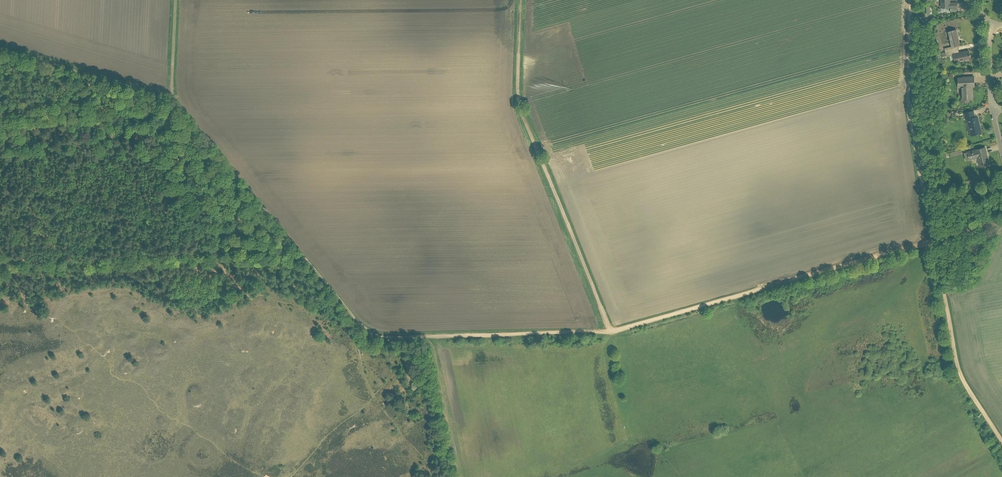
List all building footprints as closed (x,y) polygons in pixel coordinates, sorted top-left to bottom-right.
[(950,3),(950,0),(941,0),(941,7),(951,7),(951,8),(957,8),(957,2),(950,3)] [(945,48),(945,52),(958,49),(957,45),(960,45),(956,29),(948,31),(952,46),(949,47),(945,48)] [(959,53),(958,49),(945,52),(946,56),(951,55),(954,54),(955,62),(971,58),(969,51),(959,53)] [(974,76),(963,77),(958,78),(959,87),(961,87),(962,102),(969,101),(969,98),(973,98),(972,87),(975,86),(974,76)] [(964,113),(966,120),(967,119),(971,135),(977,133),(977,134),(981,133),(979,125),(980,125),(978,116),(975,117),(974,111),(964,113)] [(985,147),(976,150),(968,152),(970,159),(977,158),(979,166),(988,164),(986,158),(988,157),(985,147)]
